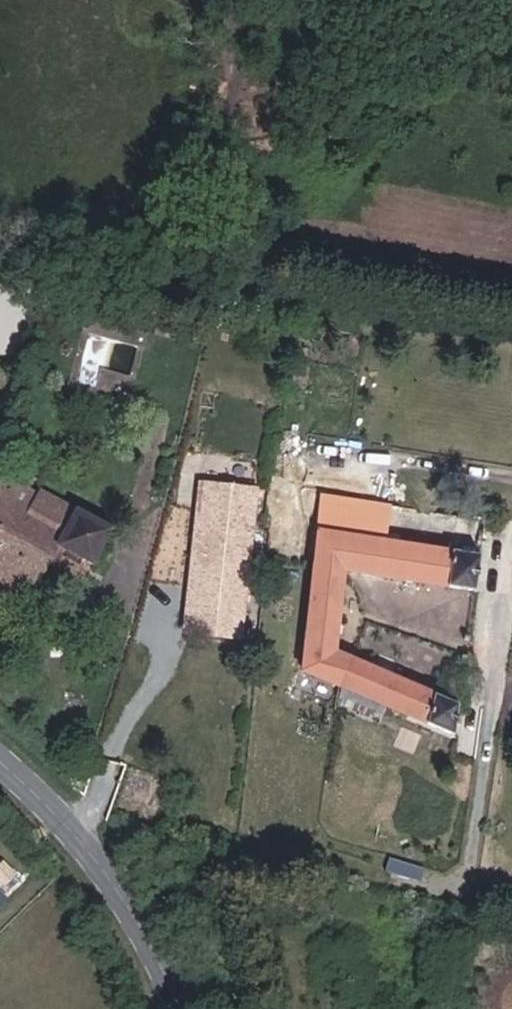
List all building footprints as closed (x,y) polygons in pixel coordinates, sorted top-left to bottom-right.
[(55,545),(91,565),(111,530),(38,491),(36,494),(0,473),(0,474),(0,580),(28,595),(55,545)] [(256,491),(203,485),(187,633),(240,638),(256,491)] [(485,521),(323,496),(302,671),(453,736),(457,705),(449,701),(452,695),(432,687),(430,693),(334,652),(344,571),(475,591),(483,530),(485,521)]
